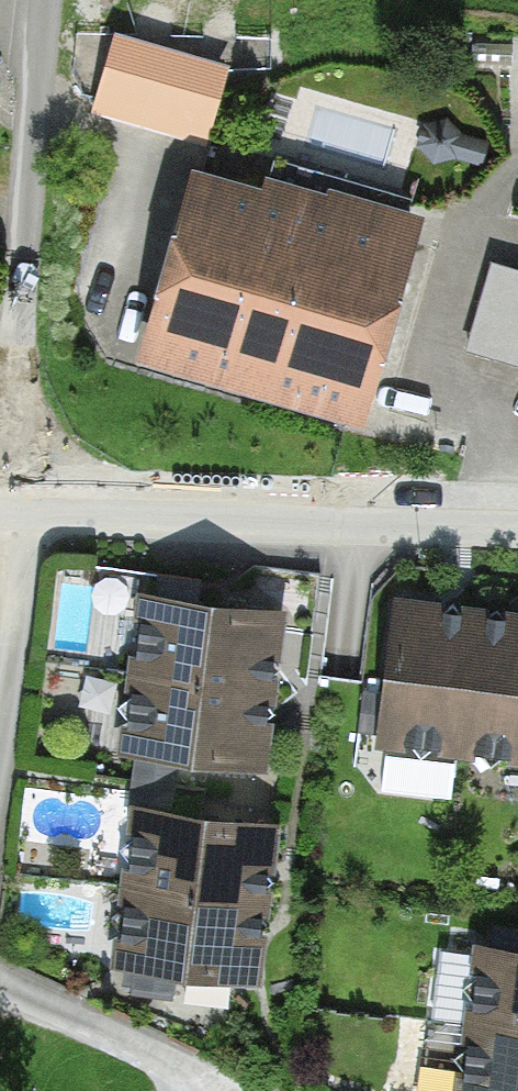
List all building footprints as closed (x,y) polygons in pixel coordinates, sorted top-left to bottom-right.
[(215,92),(112,63),(99,107),(202,136),(215,92)] [(446,118),(425,123),(418,144),(434,161),(456,156),(482,163),(488,142),(462,135),(446,118)] [(263,198),(198,180),(151,343),(354,401),(413,197),(275,157),(263,198)] [(290,613),(147,596),(129,747),(273,764),(290,613)] [(401,604),(385,743),(517,759),(517,618),(401,604)] [(287,819),(135,801),(117,956),(269,973),(287,819)] [(482,944),(467,1090),(517,1090),(517,948),(482,944)] [(443,946),(443,1013),(471,1013),(471,946),(443,946)]
